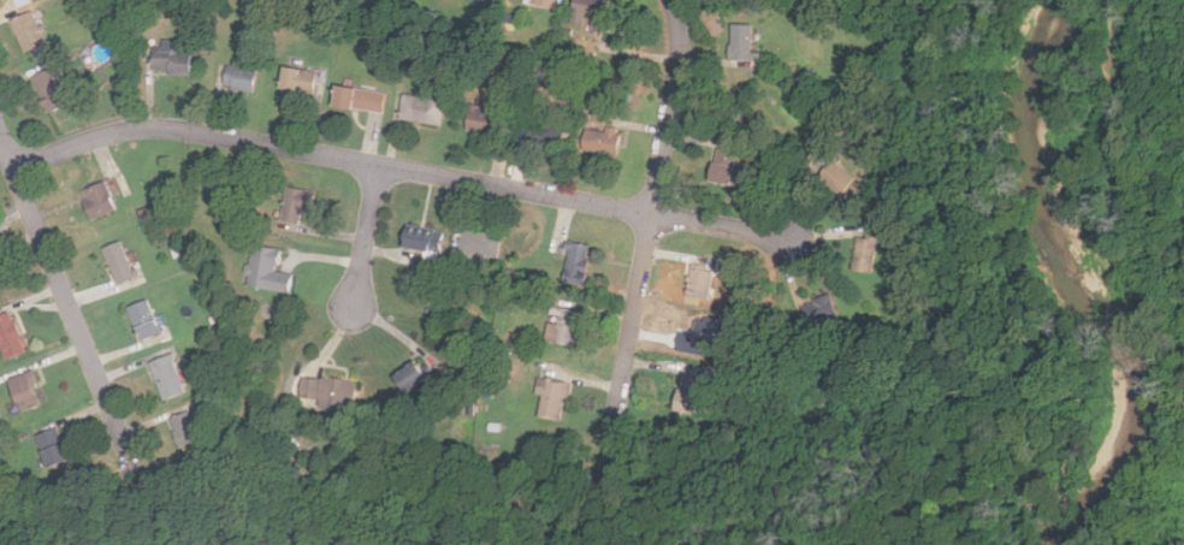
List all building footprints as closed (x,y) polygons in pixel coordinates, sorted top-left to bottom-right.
[(606,19),(610,0),(573,0),(572,14),(606,19)] [(46,46),(35,11),(11,18),(22,53),(46,46)] [(752,25),(730,25),(730,59),(758,60),(758,52),(751,52),(752,25)] [(153,78),(190,78),(190,53),(153,53),(153,78)] [(223,88),(251,93),(255,71),(226,66),(223,88)] [(315,93),(318,71),(283,66),(279,88),(315,93)] [(70,103),(54,67),(31,77),(47,113),(70,103)] [(381,113),(385,93),(336,84),(332,105),(381,113)] [(399,118),(440,125),(445,101),(404,94),(399,118)] [(493,132),(496,108),(468,106),(466,130),(493,132)] [(525,140),(561,147),(566,123),(529,115),(525,140)] [(618,129),(586,124),(581,150),(614,155),(618,129)] [(736,172),(741,152),(717,147),(709,179),(741,186),(744,174),(736,172)] [(818,177),(841,194),(854,176),(830,159),(818,177)] [(91,219),(117,208),(103,180),(79,191),(91,219)] [(310,217),(316,192),(286,185),(279,218),(295,221),(297,214),(310,217)] [(444,231),(404,225),(402,247),(440,253),(444,231)] [(460,253),(498,256),(501,232),(462,229),(460,253)] [(872,272),(877,235),(857,232),(852,269),(872,272)] [(102,248),(118,284),(135,276),(120,241),(102,248)] [(582,283),(590,245),(569,241),(562,279),(582,283)] [(279,248),(251,243),(245,286),(290,294),(294,273),(276,271),(279,248)] [(686,294),(711,298),(717,268),(692,263),(686,294)] [(838,314),(831,294),(800,303),(807,324),(838,314)] [(162,331),(148,297),(126,307),(142,340),(162,331)] [(574,345),(580,310),(552,306),(546,339),(574,345)] [(26,350),(8,310),(0,314),(0,346),(6,359),(26,350)] [(683,330),(679,350),(720,359),(727,320),(709,316),(708,321),(698,320),(695,332),(683,330)] [(150,360),(162,398),(184,390),(173,353),(150,360)] [(427,378),(415,360),(392,374),(404,392),(427,378)] [(23,411),(45,401),(29,369),(7,380),(23,411)] [(703,379),(680,374),(673,409),(695,414),(703,379)] [(359,380),(301,377),(298,402),(357,405),(359,380)] [(539,378),(537,395),(543,395),(539,419),(561,422),(568,384),(539,378)] [(180,445),(200,438),(188,410),(170,417),(180,445)] [(35,436),(48,467),(70,457),(55,426),(35,436)]
